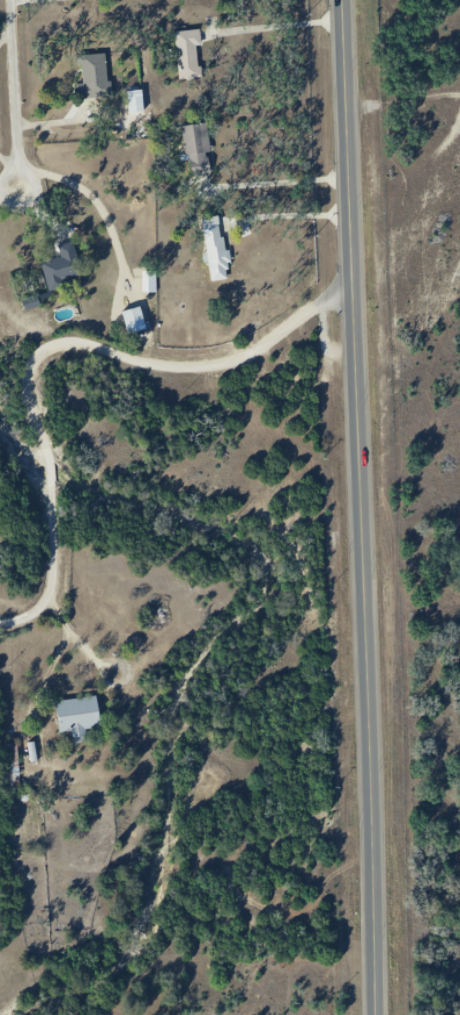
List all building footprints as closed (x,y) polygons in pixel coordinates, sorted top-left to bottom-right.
[(181,33),(184,79),(204,78),(202,49),(210,48),(209,31),(181,33)] [(87,58),(90,84),(79,85),(81,99),(116,96),(111,56),(87,58)] [(188,128),(191,156),(198,155),(201,178),(220,175),(214,125),(188,128)] [(210,230),(217,282),(231,280),(230,272),(235,272),(235,265),(238,265),(236,248),(231,248),(229,236),(226,237),(225,228),(210,230)] [(65,248),(67,257),(59,259),(60,263),(48,266),(56,293),(80,286),(78,278),(88,275),(79,244),(65,248)] [(126,313),(134,337),(154,330),(146,307),(126,313)] [(59,704),(63,741),(77,740),(77,748),(92,746),(91,734),(106,732),(103,700),(59,704)]
